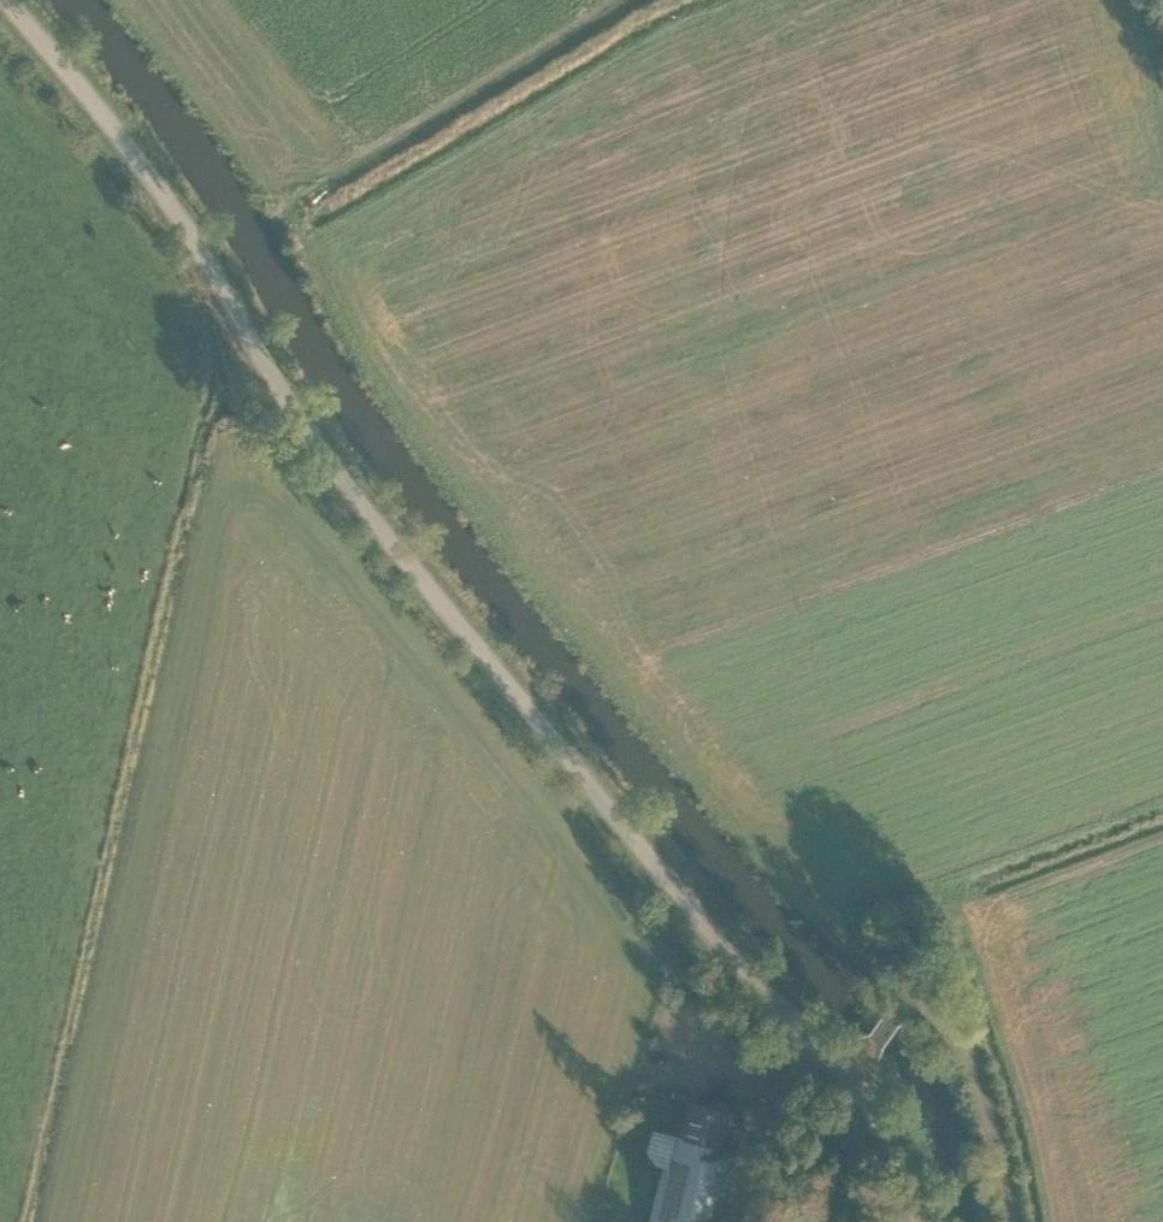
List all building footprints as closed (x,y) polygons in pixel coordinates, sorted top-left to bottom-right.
[(747,1155),(722,1149),(732,1114),(729,1114),(727,1108),(717,1105),(713,1109),(695,1104),(686,1140),(678,1137),(670,1167),(663,1166),(648,1221),(728,1221),(747,1155)]
